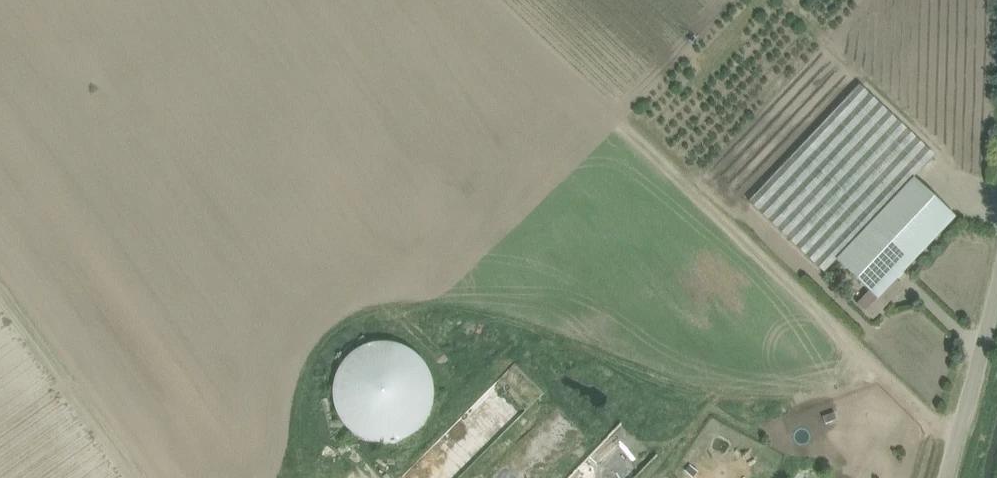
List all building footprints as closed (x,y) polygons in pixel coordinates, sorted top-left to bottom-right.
[(825,274),(838,261),(870,292),(858,304),(874,320),(904,288),(897,281),(956,218),(915,179),(936,156),(860,85),(751,202),(825,274)] [(329,422),(413,448),(441,362),(357,335),(329,422)]
